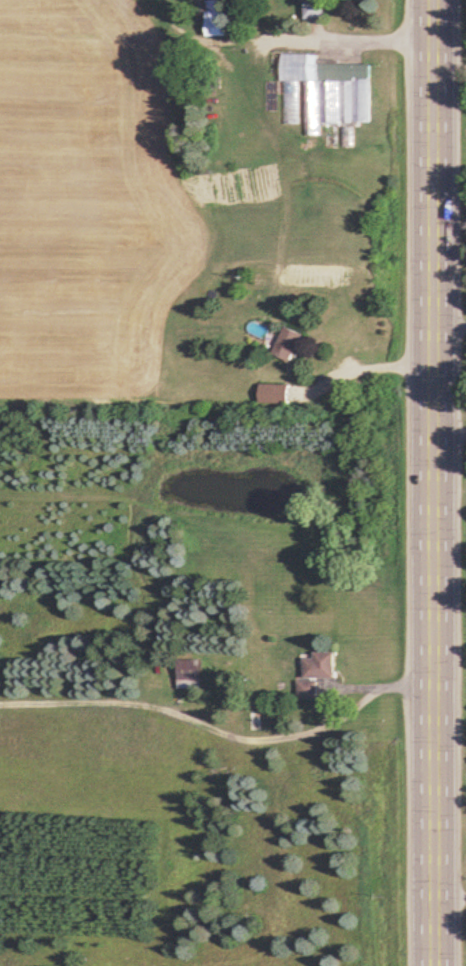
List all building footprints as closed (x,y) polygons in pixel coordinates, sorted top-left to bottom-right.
[(326,19),(326,0),(302,0),(302,19),(326,19)] [(209,35),(222,35),(223,18),(210,17),(209,35)] [(282,124),(301,124),(301,127),(321,128),(321,82),(368,83),(368,60),(282,59),(282,124)] [(305,335),(287,325),(272,352),(290,362),(305,335)] [(288,402),(288,383),(260,383),(260,402),(288,402)] [(333,677),(333,652),(313,652),(313,657),(303,657),(303,677),(333,677)] [(178,687),(198,687),(198,658),(178,658),(178,687)] [(316,700),(316,680),(296,680),(296,700),(316,700)]
